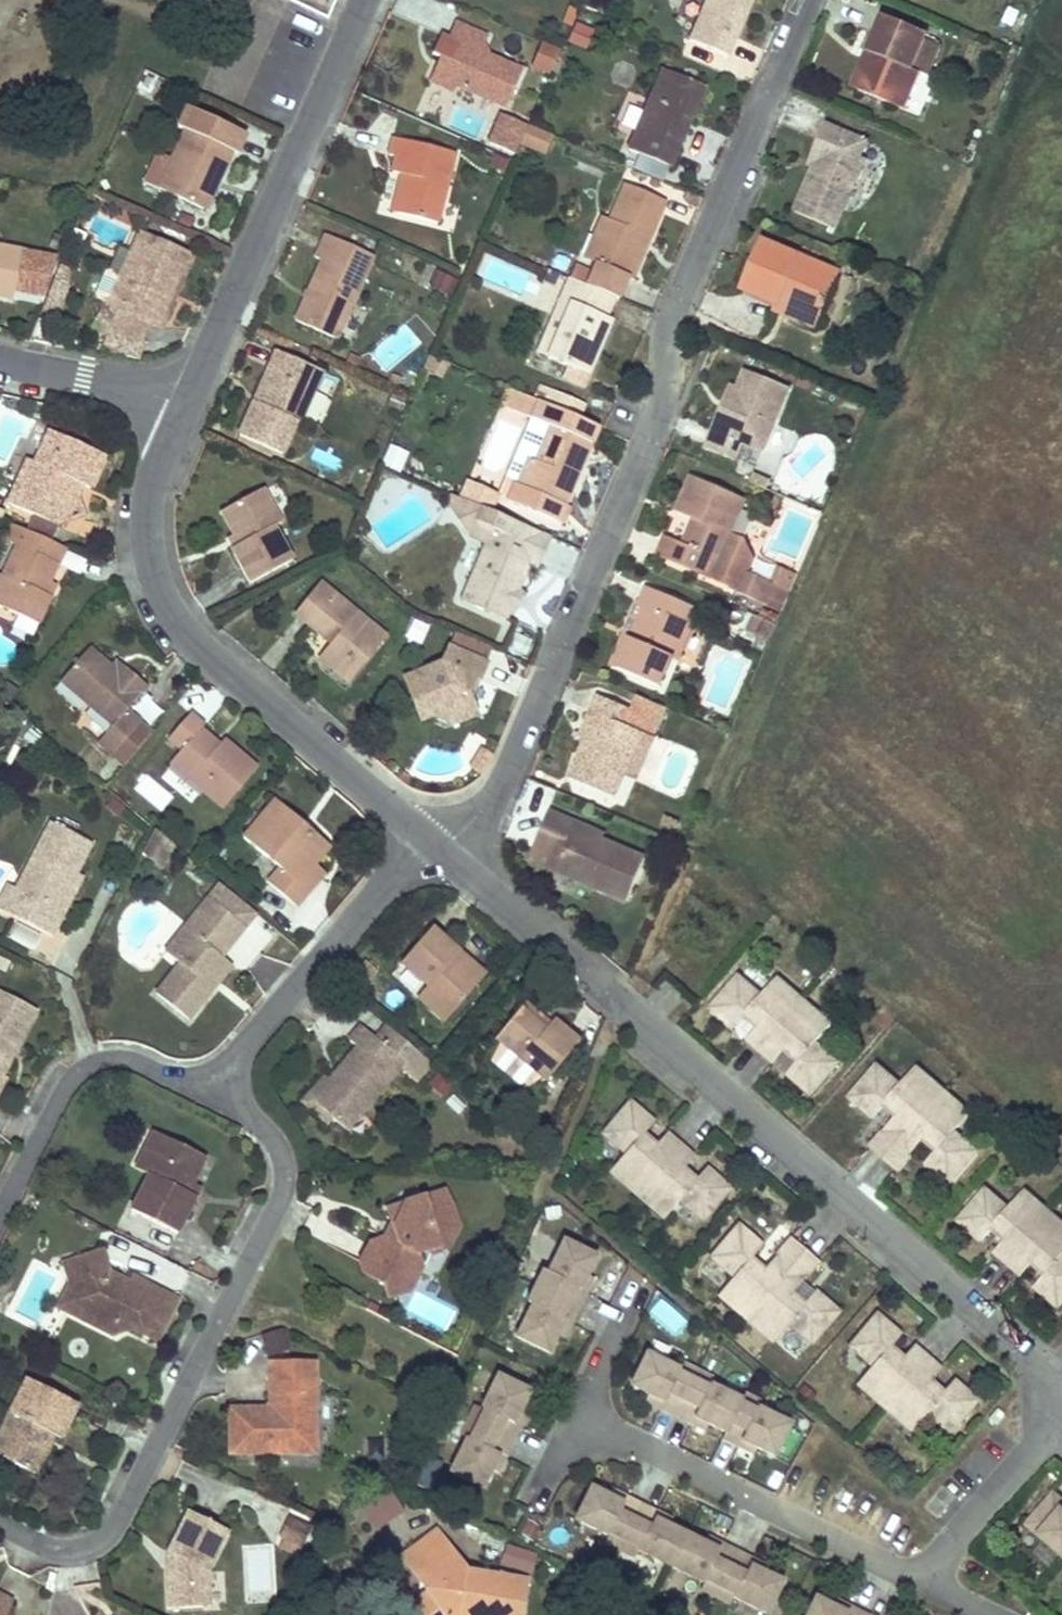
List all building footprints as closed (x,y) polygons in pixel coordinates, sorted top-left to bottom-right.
[(601,0),(590,0),(588,6),(597,10),(601,0)] [(747,14),(742,12),(744,6),(749,8),(753,0),(707,0),(689,40),(728,57),(747,14)] [(911,69),(924,39),(926,34),(882,15),(867,52),(874,55),(859,91),(903,110),(919,73),(919,72),(911,69)] [(506,108),(522,70),(490,56),(481,52),(484,43),(487,36),(455,22),(448,39),(459,45),(452,61),(441,56),(433,76),(456,86),(506,108)] [(584,48),(592,30),(577,23),(569,41),(584,48)] [(926,76),(940,46),(924,39),(911,69),(919,72),(919,73),(926,76)] [(490,56),(484,43),(481,52),(490,56)] [(560,50),(542,43),(534,63),(552,70),(560,50)] [(859,91),(874,55),(867,52),(851,88),(859,91)] [(688,131),(681,127),(684,120),(691,123),(706,88),(662,70),(628,150),(671,168),(688,131)] [(151,93),(158,78),(145,71),(138,87),(151,93)] [(453,92),(456,86),(433,76),(431,82),(453,92)] [(205,210),(232,152),(237,154),(246,135),(187,108),(178,127),(185,130),(158,189),(205,210)] [(526,123),(501,112),(490,139),(515,149),(526,123)] [(688,131),(691,123),(684,120),(681,127),(688,131)] [(835,229),(864,159),(860,157),(866,142),(824,124),(817,140),(819,141),(823,143),(813,168),(794,212),(835,229)] [(544,153),(551,135),(529,126),(521,143),(544,153)] [(438,223),(456,153),(393,138),(388,155),(397,157),(393,172),(402,174),(407,176),(398,213),(438,223)] [(813,168),(823,143),(819,141),(808,166),(813,168)] [(504,171),(508,162),(494,155),(490,165),(504,171)] [(398,213),(407,176),(402,174),(392,211),(398,213)] [(650,239),(665,201),(625,185),(609,221),(602,217),(594,236),(606,241),(597,263),(587,286),(614,298),(619,300),(628,278),(645,237),(650,239)] [(699,209),(703,199),(687,192),(683,200),(699,209)] [(93,204),(96,196),(89,193),(86,201),(93,204)] [(190,228),(194,219),(181,213),(178,222),(190,228)] [(132,279),(150,238),(140,234),(122,274),(132,279)] [(336,339),(373,256),(326,235),(316,258),(322,261),(295,321),(336,339)] [(597,263),(606,241),(594,236),(584,258),(597,263)] [(632,280),(650,239),(645,237),(628,278),(632,280)] [(168,310),(164,293),(170,291),(187,255),(150,238),(132,279),(122,274),(109,304),(119,309),(112,325),(108,334),(143,342),(151,323),(151,321),(147,320),(149,313),(163,320),(164,320),(168,310)] [(822,313),(838,273),(762,241),(742,289),(778,304),(782,296),(822,313)] [(22,252),(0,247),(0,296),(13,298),(22,252)] [(168,310),(192,257),(187,255),(170,291),(164,293),(168,310)] [(430,287),(451,294),(457,277),(436,270),(430,287)] [(557,286),(561,277),(548,271),(544,280),(557,286)] [(583,385),(611,320),(605,318),(614,298),(587,286),(569,278),(551,318),(563,323),(548,358),(567,366),(563,376),(583,385)] [(64,295),(67,287),(53,281),(50,289),(64,295)] [(55,316),(64,295),(50,289),(41,311),(55,316)] [(816,327),(822,313),(782,296),(778,304),(775,311),(816,327)] [(163,320),(149,313),(147,320),(151,321),(151,323),(160,327),(163,320)] [(548,358),(563,323),(551,318),(537,353),(548,358)] [(108,334),(112,325),(97,319),(94,328),(108,334)] [(299,424),(322,371),(277,351),(268,369),(275,372),(261,405),(254,402),(239,436),(282,455),(296,422),(299,424)] [(440,376),(445,364),(430,358),(425,369),(440,376)] [(261,405),(275,372),(268,369),(254,402),(261,405)] [(763,450),(788,388),(745,370),(737,390),(728,410),(721,407),(705,445),(737,458),(743,443),(763,450)] [(548,406),(553,393),(538,386),(533,399),(548,406)] [(728,410),(737,390),(729,387),(721,407),(728,410)] [(512,410),(519,393),(508,389),(500,405),(512,410)] [(580,419),(586,405),(554,392),(553,393),(548,406),(580,419)] [(565,506),(599,427),(580,419),(548,406),(533,399),(519,393),(512,410),(548,426),(534,460),(527,457),(526,460),(515,485),(565,506)] [(759,469),(774,474),(788,434),(773,429),(759,469)] [(81,518),(75,490),(68,487),(71,480),(78,483),(90,488),(104,456),(49,431),(35,462),(28,459),(7,504),(33,515),(59,526),(81,518)] [(400,470),(407,454),(396,450),(390,466),(400,470)] [(515,485),(526,460),(520,458),(509,483),(515,485)] [(751,559),(743,541),(730,535),(745,499),(691,477),(676,512),(694,519),(698,521),(696,527),(691,525),(683,545),(665,538),(657,556),(730,588),(729,589),(767,606),(770,599),(782,604),(787,592),(775,587),(775,585),(745,573),(751,559)] [(75,490),(78,483),(71,480),(68,487),(75,490)] [(490,511),(496,496),(468,484),(462,500),(490,511)] [(292,561),(274,527),(281,523),(263,489),(220,512),(233,535),(239,545),(233,548),(231,549),(250,584),(292,561)] [(517,593),(529,565),(538,569),(551,537),(490,511),(462,500),(452,495),(449,504),(469,536),(486,543),(462,601),(506,620),(512,605),(517,593)] [(51,542),(59,526),(33,515),(26,531),(42,538),(51,542)] [(50,582),(59,564),(35,554),(42,538),(26,531),(12,525),(5,540),(16,545),(2,576),(0,575),(0,607),(38,624),(51,597),(45,594),(50,582)] [(239,545),(233,535),(228,538),(233,548),(239,545)] [(59,564),(66,549),(51,542),(42,538),(35,554),(59,564)] [(787,592),(794,575),(781,570),(775,585),(775,587),(787,592)] [(51,597),(56,585),(50,582),(45,594),(51,597)] [(386,636),(321,582),(295,614),(331,644),(319,658),(349,683),(386,636)] [(678,661),(699,610),(647,587),(640,603),(639,604),(645,606),(618,669),(660,688),(673,658),(678,661)] [(517,607),(522,595),(517,593),(512,605),(517,607)] [(779,611),(782,604),(770,599),(767,606),(779,611)] [(618,669),(645,606),(639,604),(640,603),(638,602),(610,666),(618,669)] [(774,623),(777,615),(763,609),(759,617),(774,623)] [(752,634),(758,618),(753,616),(746,631),(752,634)] [(768,640),(774,625),(758,618),(752,634),(768,640)] [(420,644),(428,626),(412,619),(404,637),(420,644)] [(485,663),(492,648),(455,632),(448,647),(485,663)] [(468,694),(475,679),(480,681),(487,664),(485,663),(448,647),(441,664),(404,678),(421,721),(432,717),(452,725),(476,716),(468,694)] [(127,711),(147,687),(125,668),(119,675),(109,667),(88,649),(61,681),(113,725),(98,743),(112,755),(140,722),(127,711)] [(119,675),(125,668),(115,659),(109,667),(119,675)] [(641,733),(641,732),(626,726),(633,711),(631,710),(597,696),(590,712),(596,715),(586,739),(569,779),(614,798),(624,774),(641,733)] [(653,736),(665,709),(636,697),(631,710),(633,711),(626,726),(641,732),(642,731),(653,736)] [(586,739),(596,715),(590,712),(580,737),(586,739)] [(223,808),(258,768),(224,740),(220,745),(201,729),(204,725),(190,713),(169,739),(182,750),(170,763),(223,808)] [(635,779),(652,738),(641,733),(624,774),(635,779)] [(495,756),(486,750),(482,759),(491,764),(495,756)] [(482,776),(491,764),(482,759),(475,770),(482,776)] [(415,780),(413,779),(403,773),(398,780),(410,788),(415,780)] [(313,865),(330,846),(310,830),(305,836),(290,823),(295,817),(275,801),(244,838),(280,869),(268,883),(296,907),(309,891),(298,883),(313,865)] [(627,901),(645,858),(602,840),(574,829),(577,822),(549,810),(531,853),(540,864),(627,901)] [(310,830),(295,817),(290,823),(305,836),(310,830)] [(604,834),(577,822),(574,829),(602,840),(604,834)] [(58,911),(77,875),(73,874),(89,842),(50,823),(17,889),(25,893),(14,916),(52,936),(64,913),(58,911)] [(160,865),(172,842),(155,829),(144,851),(160,865)] [(309,891),(324,874),(313,865),(298,883),(309,891)] [(64,913),(82,878),(77,875),(58,911),(64,913)] [(25,893),(17,889),(8,884),(0,899),(0,909),(14,916),(25,893)] [(221,957),(245,928),(208,899),(183,929),(192,936),(173,959),(180,964),(156,994),(189,1020),(213,989),(207,984),(225,961),(221,957)] [(475,987),(448,964),(459,952),(431,928),(402,963),(428,986),(417,997),(445,1021),(475,987)] [(173,959),(192,936),(183,929),(165,952),(173,959)] [(485,975),(459,952),(448,964),(475,987),(485,975)] [(213,989),(232,966),(225,961),(207,984),(213,989)] [(766,983),(748,967),(738,979),(756,994),(766,983)] [(844,988),(850,982),(841,973),(835,980),(844,988)] [(814,1044),(830,1026),(815,1013),(813,1015),(789,994),(791,992),(776,979),(760,997),(756,994),(738,979),(712,1009),(735,1029),(744,1017),(758,1028),(748,1039),(775,1063),(785,1052),(797,1062),(787,1074),(810,1094),(828,1074),(819,1066),(828,1055),(814,1044)] [(12,1042),(18,1045),(36,1010),(0,992),(0,1067),(12,1042)] [(550,1025),(525,1003),(521,1009),(546,1029),(550,1025)] [(580,1041),(554,1020),(550,1025),(546,1029),(521,1009),(495,1040),(499,1043),(542,1079),(545,1082),(580,1041)] [(758,1028),(744,1017),(735,1029),(748,1039),(758,1028)] [(347,1131),(405,1064),(362,1027),(350,1041),(358,1048),(336,1074),(340,1077),(335,1083),(331,1079),(312,1101),(347,1131)] [(18,1045),(12,1042),(0,1067),(0,1076),(2,1077),(18,1045)] [(542,1079),(499,1043),(490,1062),(524,1091),(542,1079)] [(787,1074),(797,1062),(785,1052),(775,1063),(787,1074)] [(828,1074),(837,1063),(828,1055),(819,1066),(828,1074)] [(876,1085),(885,1074),(877,1067),(867,1078),(876,1085)] [(953,1133),(968,1115),(954,1102),(952,1104),(940,1094),(927,1084),(929,1081),(915,1068),(899,1087),(885,1074),(876,1085),(867,1078),(850,1098),(874,1118),(883,1106),(896,1117),(871,1146),(898,1169),(923,1140),(936,1151),(926,1163),(949,1183),(966,1163),(957,1156),(967,1145),(953,1133)] [(451,1085),(439,1073),(430,1083),(442,1095),(451,1085)] [(340,1077),(336,1074),(331,1079),(335,1083),(340,1077)] [(942,1091),(929,1081),(927,1084),(940,1094),(942,1091)] [(954,1102),(942,1091),(940,1094),(952,1104),(954,1102)] [(683,1169),(693,1158),(666,1134),(656,1146),(643,1135),(653,1123),(630,1103),(613,1123),(622,1131),(613,1141),(626,1153),(611,1171),(625,1184),(627,1181),(652,1202),(650,1205),(664,1218),(680,1200),(694,1212),(703,1201),(712,1208),(729,1188),(706,1169),(696,1180),(683,1169)] [(622,1131),(613,1123),(603,1134),(613,1141),(622,1131)] [(144,1172),(162,1136),(153,1132),(135,1168),(144,1172)] [(188,1193),(193,1184),(205,1158),(162,1136),(144,1172),(148,1175),(131,1210),(177,1234),(195,1198),(188,1193)] [(975,1152),(967,1145),(957,1156),(966,1163),(975,1152)] [(652,1202),(627,1181),(625,1184),(650,1205),(652,1202)] [(195,1198),(200,1188),(193,1184),(188,1193),(195,1198)] [(429,1250),(446,1245),(455,1228),(453,1220),(445,1217),(449,1209),(455,1207),(443,1191),(421,1199),(423,1205),(409,1210),(406,1204),(388,1209),(392,1220),(381,1240),(368,1266),(360,1262),(364,1273),(384,1283),(388,1297),(404,1294),(419,1263),(417,1254),(429,1250)] [(1061,1256),(1061,1226),(1060,1228),(1048,1217),(1035,1207),(1038,1204),(1022,1191),(1007,1210),(993,1198),(984,1209),(975,1201),(959,1221),(982,1241),(992,1229),(1004,1241),(994,1252),(1022,1275),(1032,1264),(1044,1275),(1034,1286),(1057,1306),(1061,1301),(1061,1257),(1061,1256)] [(993,1198),(985,1191),(975,1201),(984,1209),(993,1198)] [(423,1205),(421,1199),(406,1204),(409,1210),(423,1205)] [(702,1219),(712,1208),(703,1201),(694,1212),(702,1219)] [(1050,1215),(1038,1204),(1035,1207),(1048,1217),(1050,1215)] [(461,1228),(455,1207),(449,1209),(445,1217),(453,1220),(455,1228),(446,1245),(429,1250),(431,1256),(450,1249),(461,1228)] [(1050,1215),(1048,1217),(1060,1228),(1061,1226),(1061,1225),(1050,1215)] [(791,1294),(816,1264),(789,1241),(764,1270),(751,1260),(762,1247),(739,1227),(722,1247),(730,1254),(721,1265),(735,1277),(719,1295),(733,1308),(736,1305),(761,1326),(758,1329),(773,1342),(788,1324),(802,1335),(812,1324),(821,1332),(837,1312),(814,1292),(803,1305),(791,1294)] [(368,1266),(381,1240),(370,1243),(360,1262),(368,1266)] [(570,1324),(586,1292),(580,1289),(586,1276),(595,1257),(564,1242),(547,1275),(547,1276),(549,1277),(543,1291),(536,1304),(533,1303),(533,1304),(517,1337),(549,1353),(558,1334),(564,1321),(570,1324)] [(721,1265),(730,1254),(722,1247),(712,1258),(721,1265)] [(157,1341),(177,1301),(133,1278),(130,1283),(127,1287),(111,1279),(109,1271),(102,1251),(64,1263),(67,1274),(85,1283),(69,1313),(112,1335),(119,1322),(132,1328),(157,1341)] [(413,1292),(423,1271),(419,1263),(404,1294),(413,1292)] [(130,1283),(109,1271),(111,1279),(127,1287),(130,1283)] [(543,1291),(549,1277),(547,1276),(547,1275),(540,1271),(533,1286),(543,1291)] [(69,1313),(85,1283),(67,1274),(70,1282),(58,1308),(69,1313)] [(586,1292),(592,1279),(586,1276),(580,1289),(586,1292)] [(536,1304),(543,1291),(533,1286),(526,1300),(533,1304),(533,1303),(536,1304)] [(761,1326),(736,1305),(733,1308),(758,1329),(761,1326)] [(943,1392),(930,1382),(940,1370),(912,1347),(902,1358),(890,1347),(900,1335),(877,1316),(860,1336),(869,1343),(859,1354),(873,1366),(857,1384),(872,1397),(874,1394),(899,1416),(897,1418),(912,1431),(927,1413),(940,1424),(950,1413),(959,1421),(975,1401),(952,1381),(943,1392)] [(564,1337),(570,1324),(564,1321),(558,1334),(564,1337)] [(112,1335),(132,1328),(119,1322),(112,1335)] [(811,1343),(821,1332),(812,1324),(802,1335),(811,1343)] [(287,1350),(281,1330),(262,1336),(268,1356),(287,1350)] [(859,1354),(869,1343),(860,1336),(850,1346),(859,1354)] [(790,1424),(756,1408),(755,1411),(740,1403),(742,1401),(709,1385),(708,1387),(693,1380),(678,1373),(680,1370),(647,1354),(631,1386),(650,1395),(663,1402),(660,1409),(691,1424),(695,1417),(707,1423),(704,1430),(739,1447),(742,1441),(755,1447),(774,1456),(790,1424)] [(314,1376),(315,1362),(270,1362),(269,1376),(314,1376)] [(693,1380),(698,1370),(683,1363),(680,1370),(678,1373),(693,1380)] [(709,1385),(713,1377),(698,1370),(693,1380),(708,1387),(709,1385)] [(308,1436),(307,1425),(315,1417),(314,1376),(269,1376),(270,1404),(266,1409),(230,1409),(230,1453),(278,1453),(286,1445),(297,1446),(308,1436)] [(504,1459),(520,1427),(514,1423),(521,1410),(529,1392),(498,1377),(481,1410),(484,1411),(476,1426),(469,1441),(467,1439),(451,1471),(482,1487),(492,1468),(498,1456),(504,1459)] [(78,1405),(27,1379),(0,1434),(0,1457),(27,1470),(46,1432),(54,1436),(61,1440),(78,1405)] [(760,1401),(746,1393),(742,1401),(740,1403),(755,1411),(756,1408),(760,1401)] [(899,1416),(874,1394),(872,1397),(897,1418),(899,1416)] [(663,1402),(650,1395),(646,1402),(660,1409),(663,1402)] [(476,1426),(484,1411),(481,1410),(474,1406),(466,1421),(476,1426)] [(989,1418),(995,1424),(1004,1413),(997,1408),(989,1418)] [(520,1427),(527,1413),(521,1410),(514,1423),(520,1427)] [(949,1432),(959,1421),(950,1413),(940,1424),(949,1432)] [(315,1453),(315,1417),(307,1425),(308,1436),(297,1446),(286,1445),(278,1453),(315,1453)] [(707,1423),(695,1417),(691,1424),(704,1430),(707,1423)] [(469,1441),(476,1426),(466,1421),(459,1435),(467,1439),(469,1441)] [(790,1464),(801,1433),(788,1429),(778,1459),(790,1464)] [(34,1474),(54,1436),(46,1432),(27,1470),(34,1474)] [(755,1447),(742,1441),(739,1447),(753,1453),(755,1447)] [(498,1471),(504,1459),(498,1456),(492,1468),(498,1471)] [(755,1461),(751,1476),(776,1482),(780,1467),(755,1461)] [(753,1560),(722,1544),(718,1550),(705,1544),(668,1526),(655,1519),(658,1513),(626,1498),(623,1504),(610,1497),(591,1488),(576,1520),(608,1536),(609,1533),(624,1541),(639,1548),(638,1550),(704,1583),(705,1580),(720,1587),(735,1595),(768,1611),(782,1582),(763,1573),(750,1566),(753,1560)] [(626,1498),(613,1491),(610,1497),(623,1504),(626,1498)] [(390,1492),(361,1511),(374,1532),(404,1513),(390,1492)] [(1061,1510),(1061,1501),(1053,1493),(1026,1525),(1061,1557),(1061,1510)] [(208,1571),(228,1531),(189,1512),(168,1552),(174,1555),(166,1569),(169,1609),(203,1607),(202,1587),(208,1587),(208,1571)] [(671,1520),(658,1513),(655,1519),(668,1526),(671,1520)] [(298,1555),(311,1528),(293,1519),(280,1547),(298,1555)] [(526,1579),(467,1571),(436,1530),(401,1556),(421,1583),(431,1575),(441,1588),(431,1595),(428,1591),(396,1614),(522,1614),(526,1579)] [(624,1541),(609,1533),(608,1536),(604,1543),(619,1551),(624,1541)] [(722,1544),(709,1538),(705,1544),(718,1550),(722,1544)] [(638,1550),(639,1548),(624,1541),(619,1551),(634,1558),(638,1550)] [(530,1572),(536,1555),(509,1546),(503,1563),(530,1572)] [(766,1567),(753,1560),(750,1566),(763,1573),(766,1567)] [(441,1588),(431,1575),(421,1583),(428,1591),(431,1595),(441,1588)] [(715,1598),(720,1587),(705,1580),(704,1583),(700,1590),(715,1598)] [(730,1605),(735,1595),(720,1587),(715,1598),(730,1605)] [(13,1602),(0,1595),(0,1614),(6,1614),(13,1602)] [(850,1608),(847,1614),(834,1607),(815,1599),(807,1614),(864,1614),(850,1608)] [(847,1614),(850,1608),(837,1601),(834,1607),(847,1614)]
